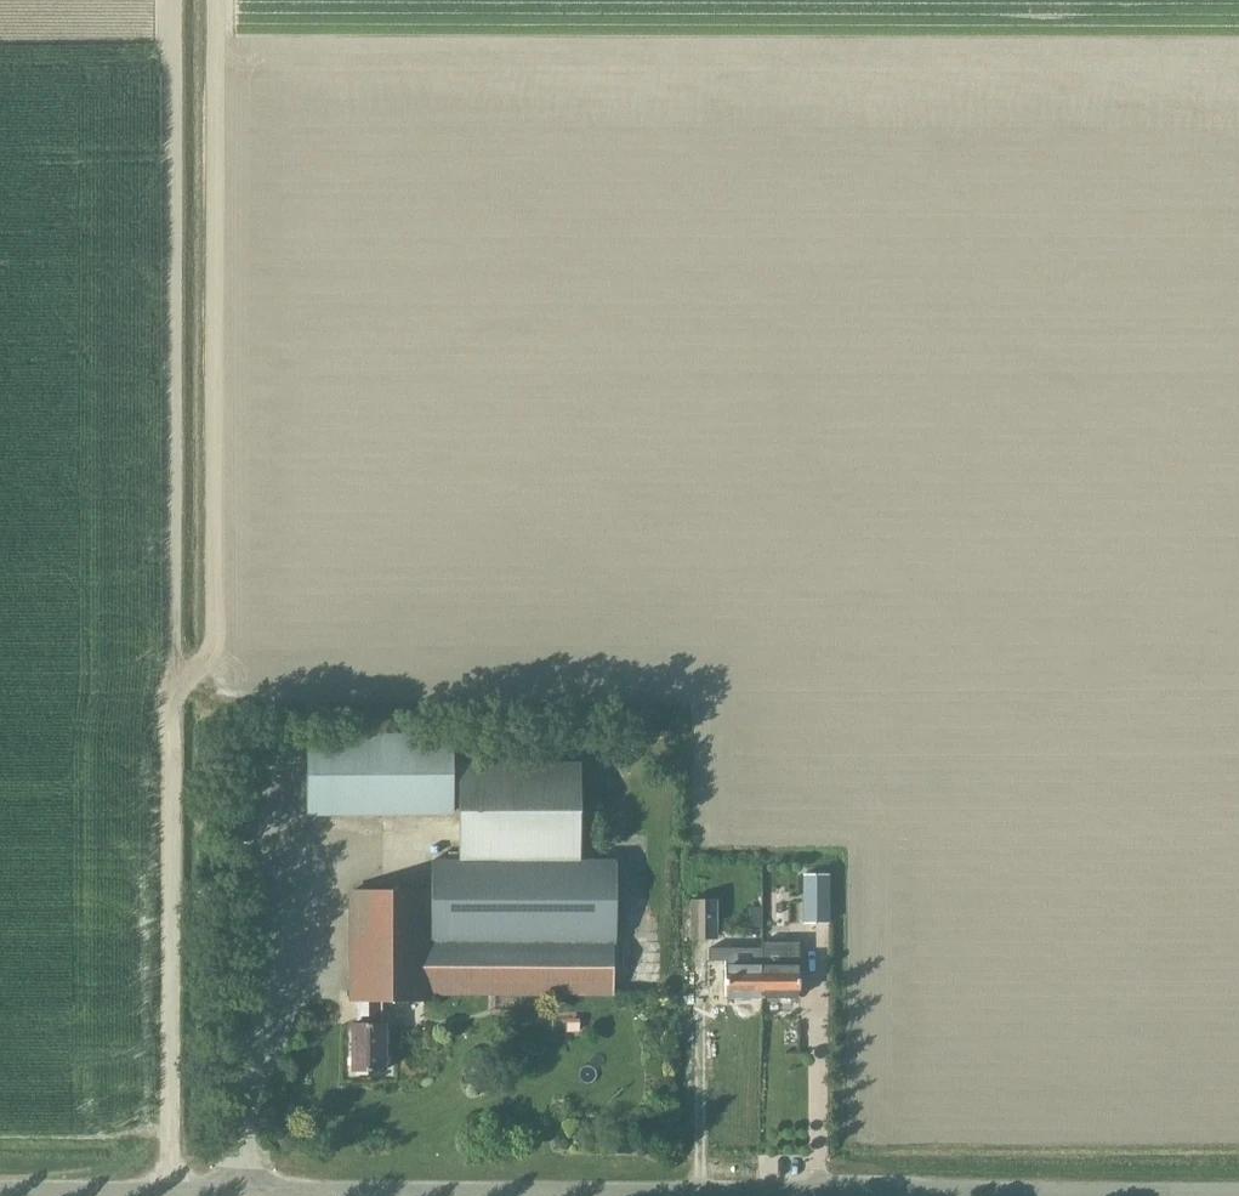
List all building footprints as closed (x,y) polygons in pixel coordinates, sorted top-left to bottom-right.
[(449,816),(449,758),(450,733),(305,733),(305,815),(449,816)] [(379,999),(431,999),(431,993),(613,993),(613,859),(580,859),(580,761),(458,761),(458,859),(430,859),(430,890),(349,890),(349,999),(357,999),(357,1023),(351,1023),(351,1069),(385,1069),(385,1023),(379,1023),(379,999)] [(807,873),(808,921),(829,921),(829,873),(807,873)] [(717,939),(717,899),(689,898),(689,938),(717,939)] [(724,996),(762,996),(762,966),(763,966),(763,947),(707,947),(707,986),(724,986),(724,996)] [(762,966),(762,996),(799,996),(799,966),(763,966),(762,966)]
